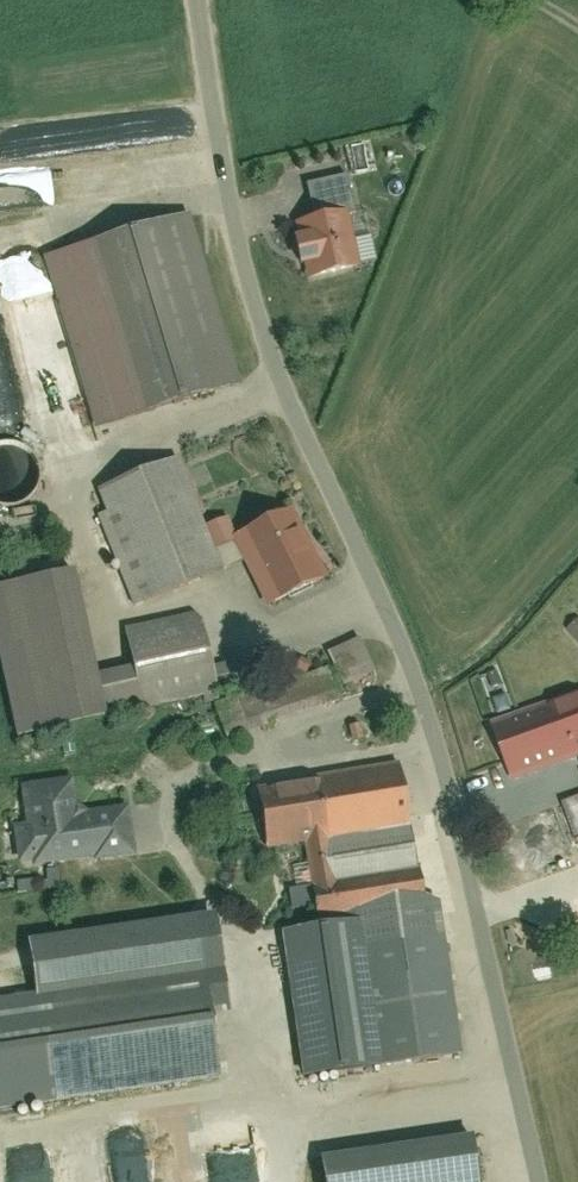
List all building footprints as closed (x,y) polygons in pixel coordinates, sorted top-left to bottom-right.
[(340,182),(301,189),(307,218),(341,211),(342,215),(346,215),(340,182)] [(293,221),(305,282),(353,273),(342,215),(341,211),(307,218),(293,221)] [(241,387),(188,223),(99,251),(142,388),(115,397),(124,425),(241,387)] [(34,465),(34,460),(31,453),(29,449),(25,444),(16,439),(11,437),(4,437),(0,438),(0,492),(1,493),(8,493),(12,492),(18,490),(22,488),(27,483),(32,475),(34,470),(34,465)] [(108,494),(145,602),(228,574),(190,465),(108,494)] [(243,537),(278,611),(326,589),(291,514),(243,537)] [(0,584),(0,641),(19,725),(98,707),(68,569),(0,584)] [(197,607),(129,627),(151,702),(236,678),(228,650),(210,655),(197,607)] [(577,641),(577,640),(577,624),(572,619),(563,629),(577,641)] [(217,702),(229,737),(337,700),(331,684),(371,671),(358,631),(307,649),(314,669),(217,702)] [(496,716),(515,770),(574,749),(577,760),(577,686),(496,716)] [(298,1068),(457,1052),(444,929),(358,938),(355,910),(419,903),(405,764),(255,780),(261,840),(304,836),(308,874),(290,875),(295,922),(283,923),(298,1068)] [(127,863),(122,808),(72,812),(70,786),(17,791),(21,834),(0,836),(0,874),(127,863)] [(498,823),(519,882),(577,861),(577,831),(576,826),(577,825),(577,794),(498,823)] [(189,926),(18,954),(27,1005),(197,977),(189,926)] [(191,989),(29,1012),(42,1102),(204,1079),(191,989)] [(215,1181),(256,1181),(249,1118),(209,1123),(215,1181)] [(307,1154),(310,1181),(473,1181),(469,1139),(307,1154)]
